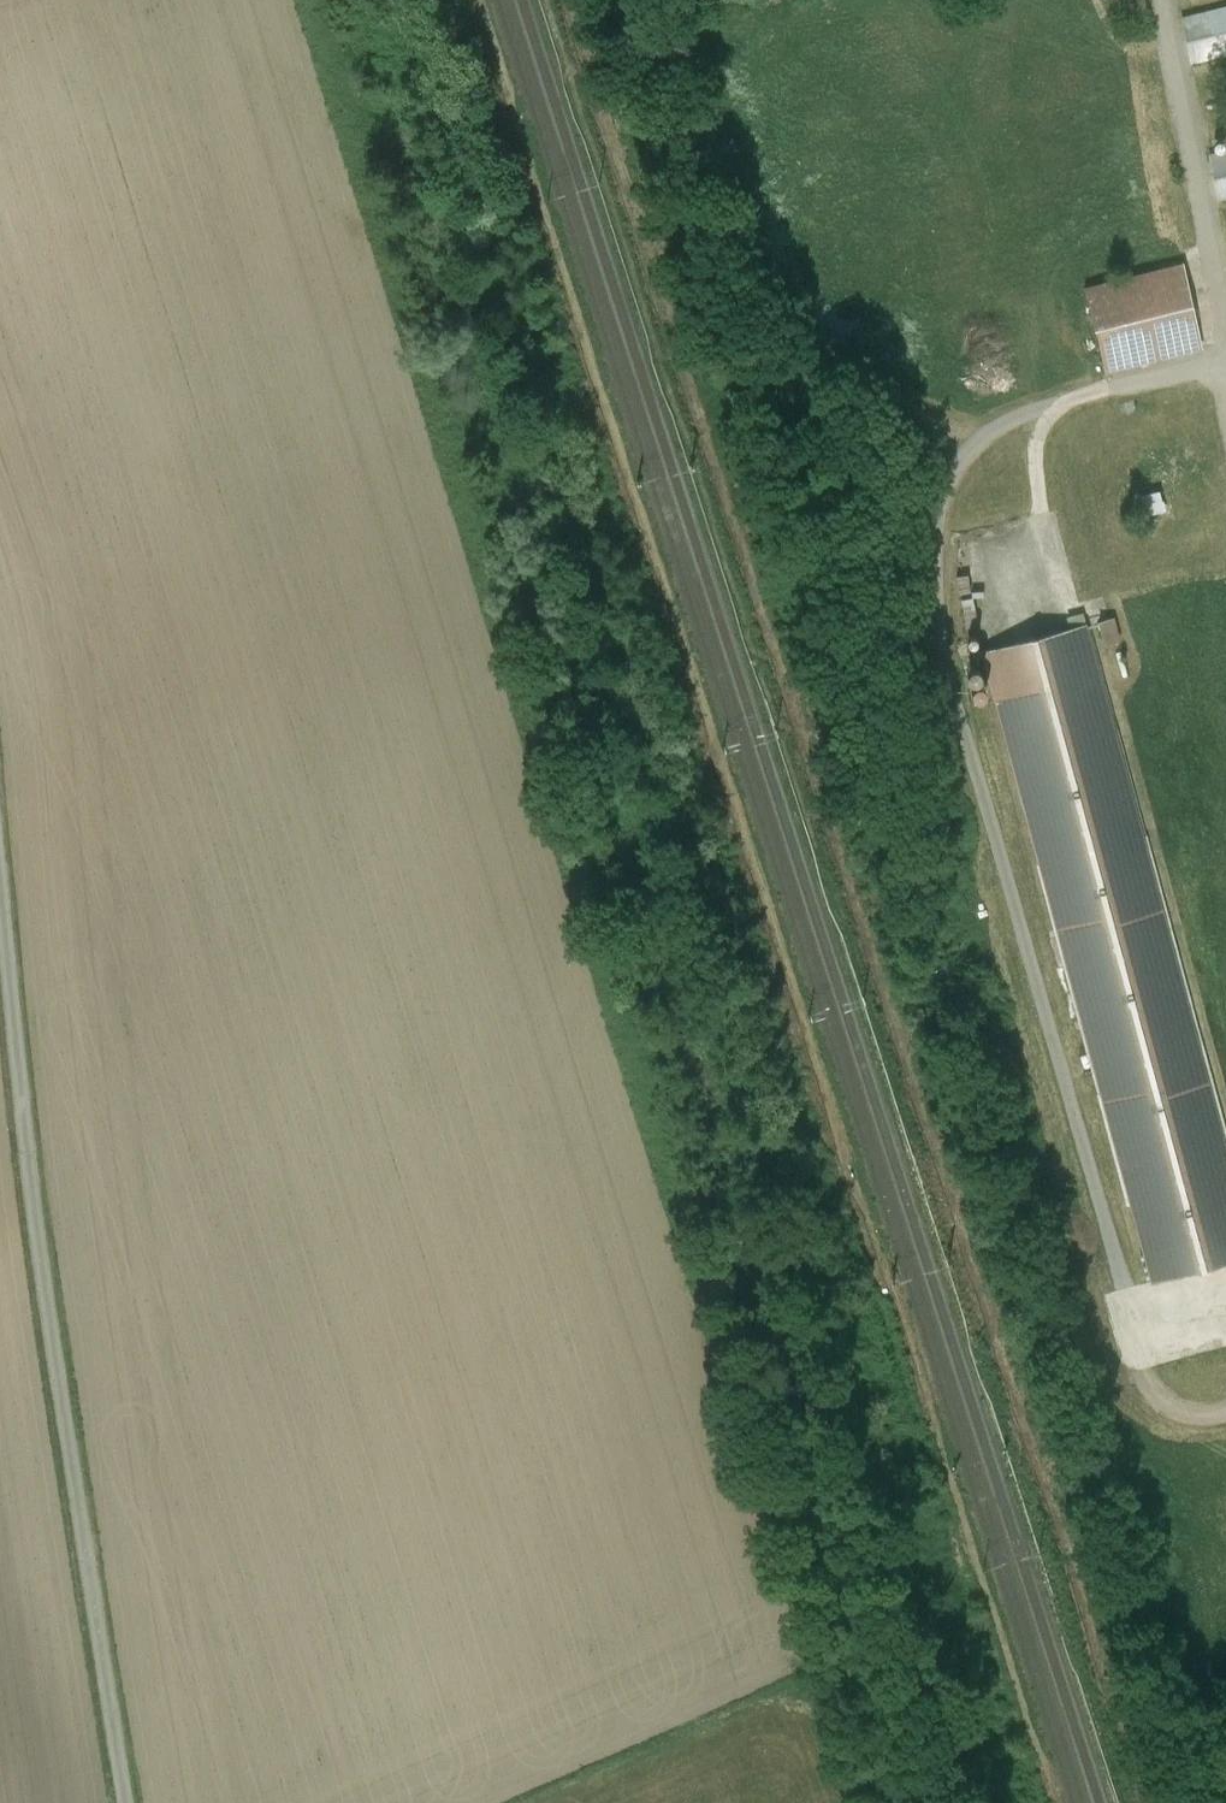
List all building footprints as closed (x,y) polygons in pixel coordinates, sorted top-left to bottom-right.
[(1183,16),(1194,60),(1225,52),(1225,5),(1183,16)] [(1210,153),(1221,197),(1225,196),(1225,149),(1210,153)] [(1183,262),(1083,285),(1103,371),(1203,348),(1183,262)] [(1117,615),(1102,618),(1106,643),(1121,640),(1117,615)] [(1081,623),(974,653),(1148,1281),(1225,1260),(1225,1144),(1081,623)]
